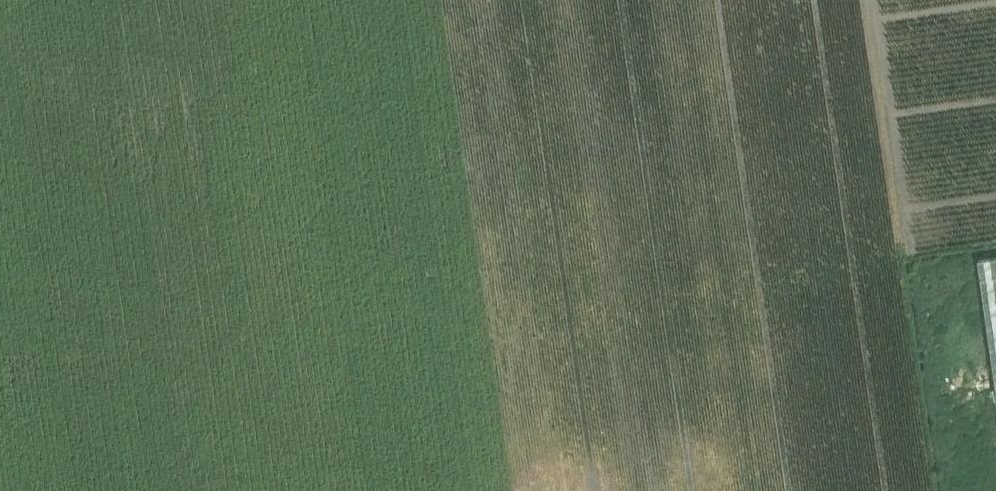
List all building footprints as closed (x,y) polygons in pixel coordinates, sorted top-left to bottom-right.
[(995,392),(995,259),(977,261),(995,392)]
